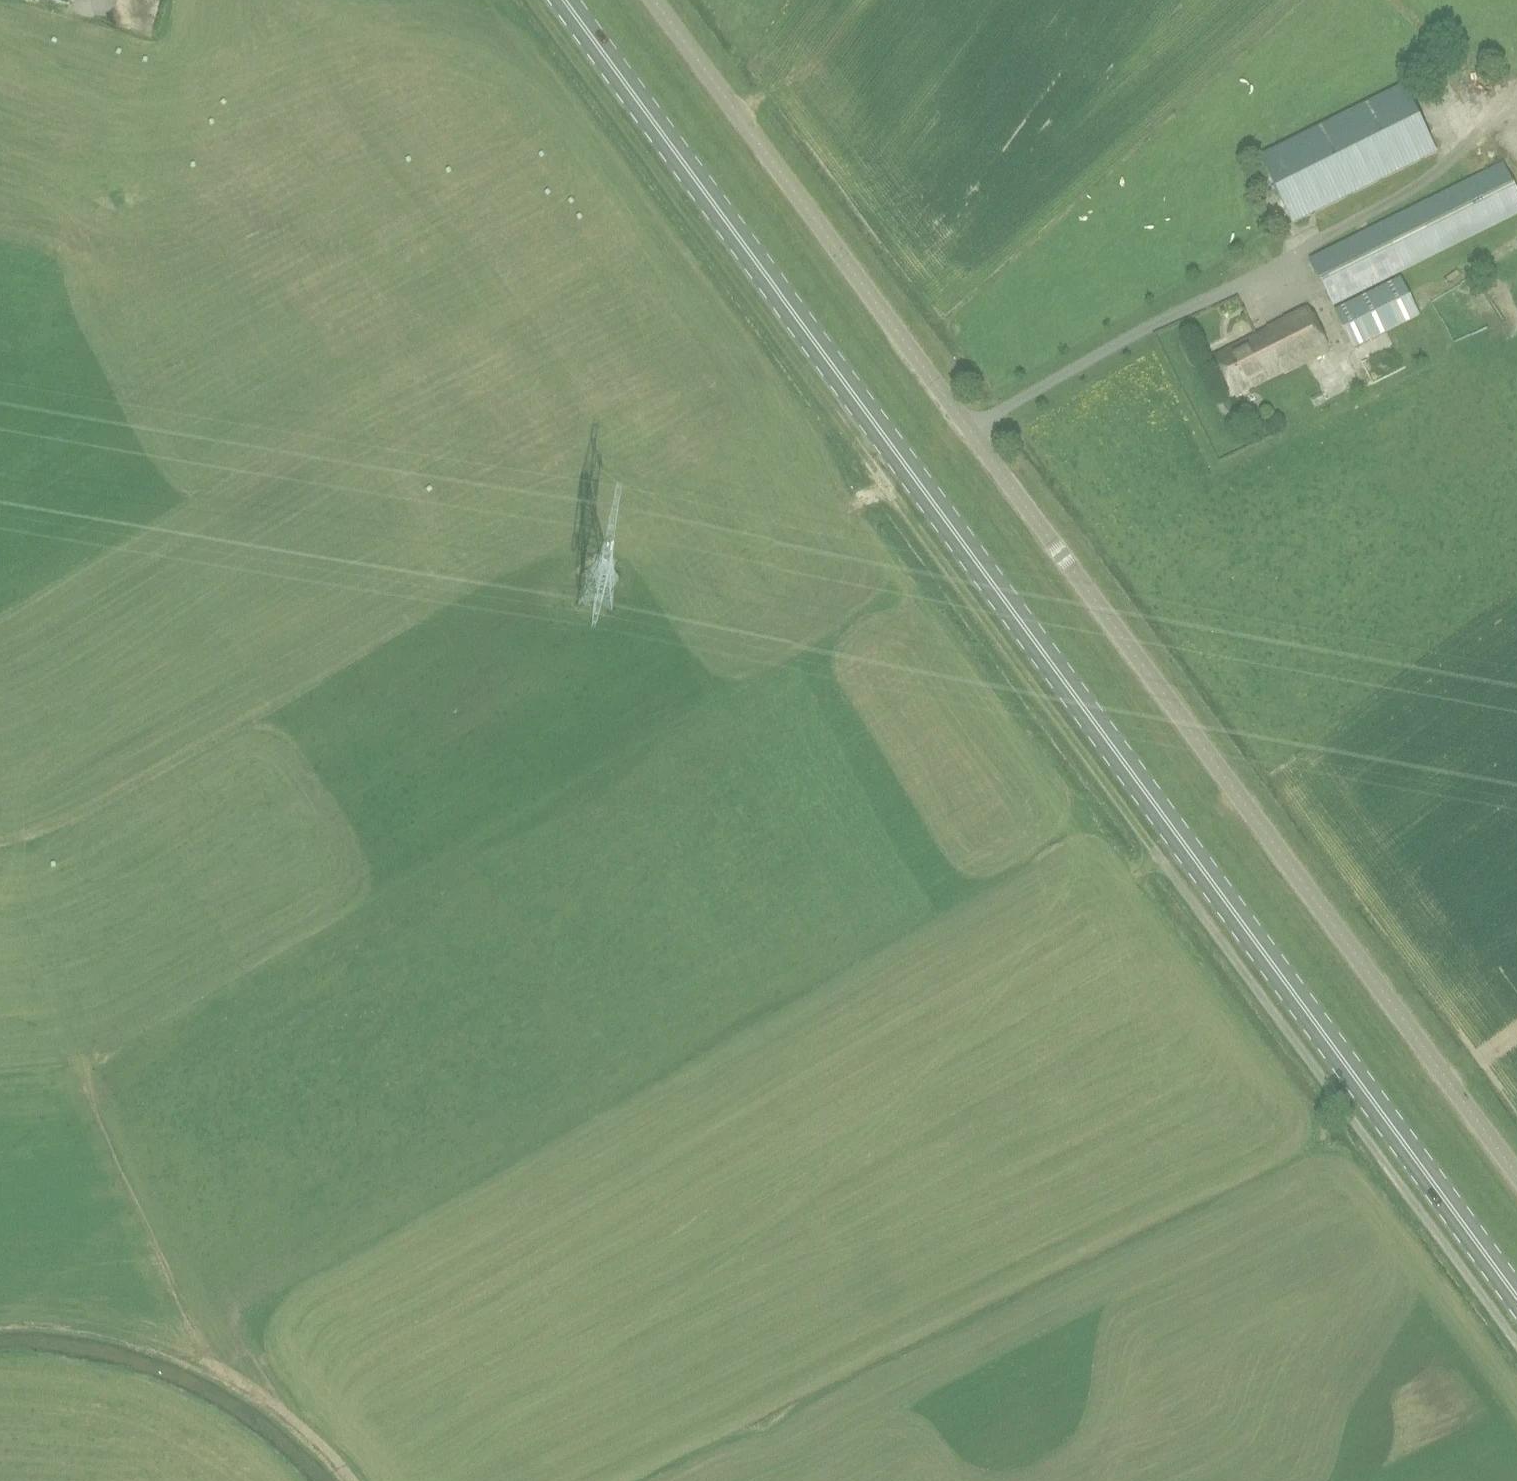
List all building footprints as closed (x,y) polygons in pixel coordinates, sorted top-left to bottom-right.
[(1294,223),(1438,152),(1406,86),(1261,157),(1294,223)] [(1516,215),(1516,192),(1504,165),(1312,259),(1335,305),(1516,215)] [(1354,350),(1421,316),(1402,277),(1335,309),(1354,350)] [(1284,374),(1330,352),(1308,307),(1267,327),(1268,331),(1213,357),(1233,397),(1284,372),(1284,374)] [(1352,372),(1359,386),(1369,380),(1361,367),(1352,372)]
